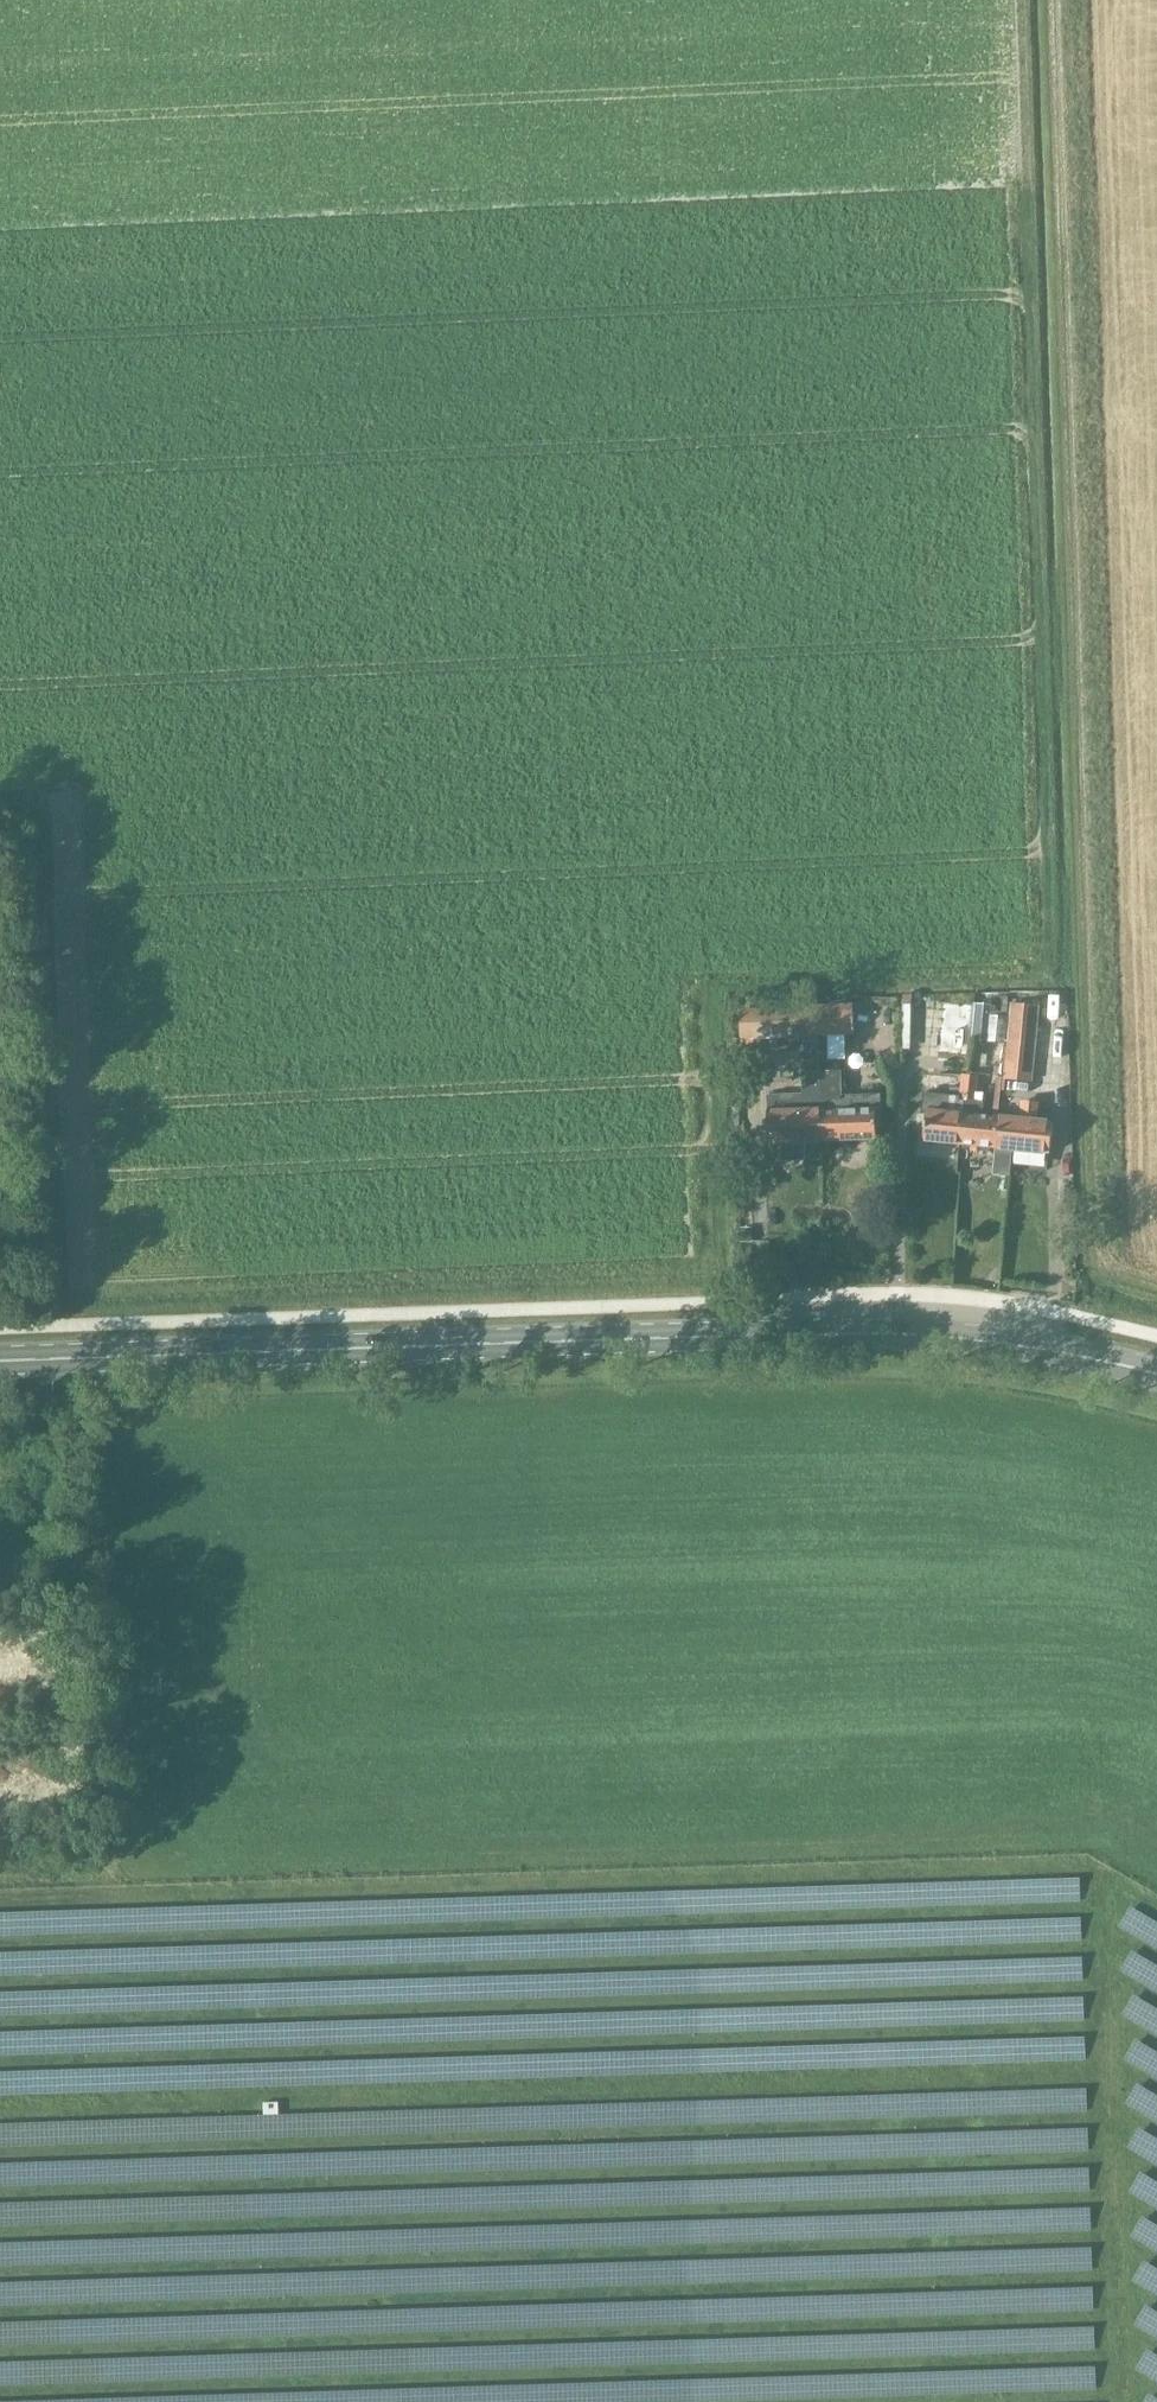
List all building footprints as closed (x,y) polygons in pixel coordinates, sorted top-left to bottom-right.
[(1008,1017),(1006,1017),(1008,996),(1002,996),(1001,1010),(995,1009),(995,1005),(991,1005),(991,1004),(976,1003),(973,1038),(1006,1041),(1008,1017)] [(1035,1044),(1039,1006),(1039,1005),(1010,1003),(1007,1041),(1035,1044)] [(816,1005),(817,1034),(847,1033),(845,1004),(816,1005)] [(746,1038),(817,1034),(816,1005),(745,1009),(746,1038)] [(818,1070),(801,1071),(801,1092),(766,1093),(767,1112),(768,1142),(821,1140),(818,1070)] [(875,1138),(875,1120),(881,1120),(880,1093),(841,1094),(841,1070),(818,1070),(821,1140),(875,1138)] [(978,1089),(979,1089),(980,1077),(964,1075),(963,1087),(978,1089)] [(979,1089),(978,1089),(963,1087),(962,1097),(966,1097),(961,1145),(996,1148),(999,1118),(976,1116),(979,1089)] [(966,1097),(962,1097),(924,1093),(922,1115),(927,1115),(925,1141),(961,1145),(966,1097)] [(1038,1118),(1039,1104),(1039,1102),(1020,1099),(1018,1120),(999,1118),(996,1148),(1049,1153),(1052,1122),(1047,1121),(1048,1119),(1038,1118)]
